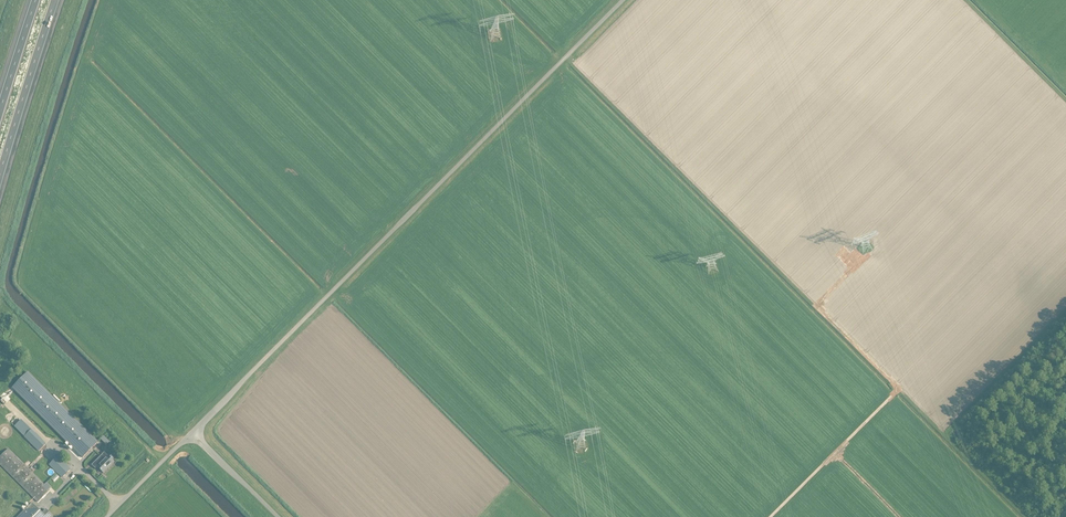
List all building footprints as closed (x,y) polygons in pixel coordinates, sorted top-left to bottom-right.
[(27,373),(12,389),(82,458),(97,443),(27,373)] [(44,446),(30,431),(23,439),(37,453),(44,446)] [(100,457),(90,466),(94,470),(95,468),(96,469),(101,474),(112,463),(110,461),(113,459),(109,456),(107,458),(104,461),(100,457)] [(48,466),(59,477),(61,479),(69,471),(56,458),(48,466)] [(18,516),(50,516),(44,511),(40,515),(30,505),(18,516)]
